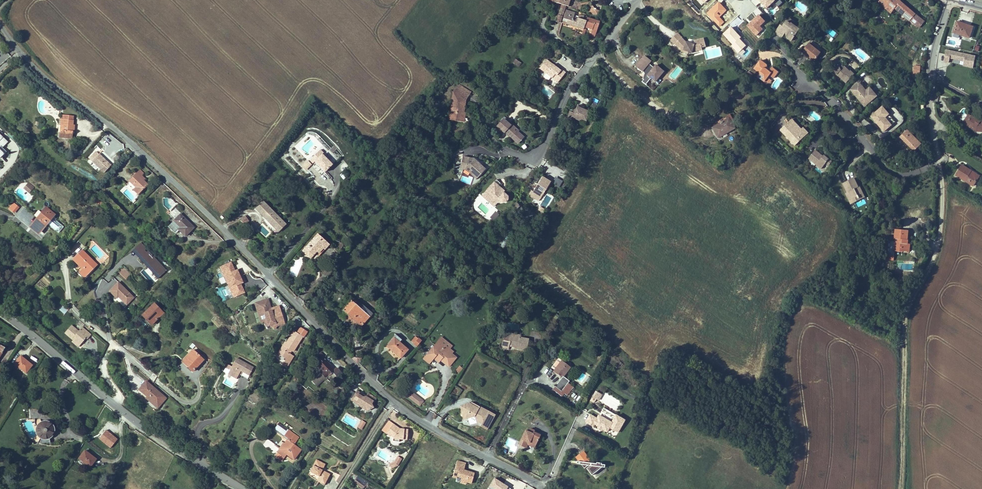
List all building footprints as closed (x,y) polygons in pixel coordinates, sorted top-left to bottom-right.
[(769,11),(775,5),(777,8),(783,3),(780,0),(759,0),(769,11)] [(919,18),(899,0),(880,0),(879,2),(891,13),(895,8),(914,24),(919,18)] [(589,13),(598,15),(599,11),(596,10),(596,8),(594,8),(592,4),(591,4),(589,13)] [(566,24),(583,29),(583,30),(584,31),(585,27),(586,27),(592,29),(590,34),(595,36),(599,22),(587,18),(586,21),(583,20),(584,16),(579,14),(578,16),(578,18),(573,17),(574,15),(575,13),(566,10),(563,19),(562,22),(566,24)] [(759,15),(748,26),(757,36),(763,30),(760,27),(765,22),(759,15)] [(802,27),(789,18),(787,21),(791,25),(792,24),(800,30),(802,27)] [(924,22),(919,18),(914,24),(919,28),(924,22)] [(800,30),(792,24),(791,25),(787,21),(783,27),(781,25),(775,33),(782,38),(785,33),(787,34),(786,35),(787,38),(791,41),(800,30)] [(973,27),(963,24),(963,25),(957,23),(954,33),(969,38),(973,27)] [(732,28),(724,35),(733,45),(731,47),(738,54),(747,46),(740,39),(741,38),(732,28)] [(682,38),(678,33),(671,40),(675,45),(682,38)] [(675,45),(682,52),(684,51),(688,52),(692,53),(693,52),(702,50),(702,48),(700,41),(695,42),(695,44),(686,42),(682,38),(675,45)] [(706,47),(704,38),(695,40),(695,42),(700,41),(702,48),(706,47)] [(815,48),(809,44),(802,52),(814,61),(821,53),(815,48)] [(975,56),(946,50),(944,61),(948,62),(949,58),(964,61),(963,66),(972,68),(975,56)] [(650,62),(644,56),(635,66),(642,72),(644,70),(646,71),(644,73),(644,74),(643,79),(643,80),(642,82),(645,85),(650,78),(654,82),(663,72),(655,65),(653,68),(649,64),(650,62)] [(560,71),(546,59),(539,68),(552,78),(555,74),(558,77),(555,80),(558,82),(565,73),(561,69),(560,71)] [(761,60),(754,69),(760,73),(758,76),(765,82),(768,78),(769,75),(773,78),(778,72),(772,67),(771,68),(769,71),(767,70),(767,67),(766,66),(767,65),(761,60)] [(849,72),(843,67),(842,63),(839,65),(837,60),(831,63),(837,75),(846,83),(855,74),(851,70),(850,72),(849,72)] [(877,96),(870,88),(866,91),(859,83),(851,90),(858,98),(859,98),(860,99),(859,100),(865,106),(869,103),(867,100),(870,98),(872,100),(877,96)] [(470,93),(458,85),(453,92),(455,94),(452,98),(454,100),(451,104),(453,105),(450,110),(452,111),(450,115),(456,119),(456,120),(464,121),(465,112),(464,111),(462,110),(465,106),(463,104),(466,100),(470,93)] [(570,112),(567,119),(570,121),(573,120),(574,118),(579,120),(581,119),(585,121),(588,116),(586,115),(587,111),(583,109),(583,108),(577,105),(574,114),(570,112)] [(889,114),(883,107),(871,116),(884,132),(892,125),(885,118),(889,114)] [(731,114),(712,125),(713,128),(730,118),(732,123),(735,121),(731,114)] [(966,124),(971,116),(969,114),(963,123),(966,124)] [(971,116),(966,124),(976,131),(981,132),(981,120),(980,122),(971,116)] [(732,123),(730,118),(713,128),(719,138),(728,132),(728,131),(729,131),(730,131),(735,128),(732,123)] [(503,120),(496,126),(502,134),(503,133),(515,146),(518,144),(520,143),(519,142),(521,140),(516,134),(514,136),(511,132),(513,129),(510,126),(509,127),(503,120)] [(803,135),(796,127),(798,125),(792,120),(788,124),(789,125),(786,127),(785,126),(781,130),(795,146),(799,141),(798,140),(803,135)] [(58,139),(72,140),(73,132),(73,127),(74,122),(62,121),(60,121),(58,139)] [(802,130),(798,125),(796,127),(803,135),(798,140),(799,141),(808,133),(803,128),(802,130)] [(922,144),(907,129),(900,137),(906,143),(906,142),(908,144),(907,144),(914,152),(922,144)] [(8,143),(0,135),(0,162),(7,154),(2,149),(8,143)] [(320,150),(315,155),(318,158),(322,154),(323,153),(320,150)] [(829,159),(824,155),(822,157),(821,156),(822,155),(815,150),(809,159),(821,169),(826,163),(829,159)] [(91,163),(98,155),(95,153),(88,160),(91,163)] [(315,155),(309,160),(313,163),(315,162),(325,172),(332,165),(322,154),(318,158),(315,155)] [(110,167),(98,155),(91,163),(103,174),(110,167)] [(478,177),(485,169),(474,159),(462,156),(460,169),(467,170),(472,171),(478,177)] [(311,165),(308,161),(301,167),(305,170),(311,165)] [(978,178),(970,173),(971,171),(962,165),(956,175),(973,186),(978,178)] [(144,174),(140,170),(130,181),(136,188),(133,190),(138,195),(148,185),(143,181),(140,178),(142,176),(144,174)] [(476,179),(478,177),(472,171),(467,170),(473,177),(476,179)] [(550,182),(542,177),(537,184),(539,185),(538,187),(535,188),(533,192),(531,191),(529,195),(534,198),(536,196),(538,195),(540,196),(543,195),(550,182)] [(557,187),(561,180),(555,177),(551,183),(557,187)] [(863,194),(860,186),(858,187),(854,178),(843,183),(847,192),(848,195),(847,196),(851,204),(855,202),(853,199),(863,194)] [(136,188),(130,181),(127,184),(133,190),(136,188)] [(493,184),(502,193),(503,192),(504,191),(494,182),(493,184)] [(29,192),(33,187),(29,183),(24,188),(29,192)] [(493,184),(482,195),(490,203),(493,200),(496,203),(497,202),(506,202),(508,200),(508,196),(503,192),(502,193),(493,184)] [(863,194),(853,199),(855,202),(865,198),(863,194)] [(274,228),(278,232),(286,224),(263,201),(255,209),(272,226),(274,225),(275,227),(274,228)] [(174,218),(180,212),(175,207),(169,213),(174,218)] [(42,213),(31,226),(39,232),(53,215),(44,208),(41,212),(42,213)] [(494,221),(500,215),(496,211),(490,217),(494,221)] [(172,223),(185,236),(194,228),(189,223),(189,224),(188,223),(188,222),(180,214),(172,223)] [(249,221),(245,216),(240,220),(245,225),(249,221)] [(48,224),(58,233),(63,227),(54,218),(48,224)] [(905,244),(906,240),(907,241),(908,235),(906,235),(907,230),(897,229),(896,236),(895,236),(895,239),(897,239),(897,242),(895,241),(895,247),(897,247),(896,252),(902,252),(902,251),(907,252),(908,244),(907,244),(905,244)] [(327,242),(318,234),(301,253),(309,260),(316,251),(318,252),(327,242)] [(167,270),(141,242),(132,250),(158,279),(167,270)] [(329,244),(327,242),(318,252),(318,253),(323,248),(324,250),(329,244)] [(94,262),(82,250),(75,258),(85,267),(79,272),(84,277),(92,269),(90,266),(94,262)] [(229,281),(243,275),(240,269),(235,271),(234,272),(233,269),(234,268),(231,262),(226,265),(226,267),(223,268),(222,271),(224,276),(228,277),(229,281)] [(119,272),(126,279),(131,274),(124,267),(119,272)] [(241,284),(246,281),(243,275),(229,281),(231,285),(230,288),(232,293),(235,294),(238,293),(239,295),(244,292),(242,287),(241,287),(240,284),(241,284)] [(118,282),(110,291),(117,298),(118,296),(119,296),(120,297),(120,298),(127,304),(134,297),(118,282)] [(372,314),(363,306),(360,309),(356,305),(359,302),(354,298),(343,310),(361,326),(372,314)] [(284,323),(281,314),(277,311),(274,312),(273,308),(271,309),(268,299),(257,302),(261,314),(264,313),(266,320),(264,321),(266,327),(270,325),(271,327),(274,330),(277,326),(284,323)] [(266,320),(264,313),(261,314),(257,302),(255,303),(260,322),(264,321),(266,320)] [(163,313),(154,304),(144,314),(149,319),(147,321),(151,325),(163,313)] [(78,331),(71,325),(64,333),(73,340),(74,339),(80,344),(86,338),(87,339),(91,335),(82,327),(78,331)] [(297,333),(302,337),(303,337),(307,332),(300,328),(297,333)] [(275,358),(283,363),(282,365),(286,368),(293,356),(289,354),(291,350),(293,351),(302,337),(297,333),(294,331),(285,346),(284,345),(275,358)] [(401,340),(395,334),(387,343),(388,344),(394,338),(399,343),(401,340)] [(520,337),(511,335),(510,339),(503,338),(501,348),(508,349),(509,345),(515,347),(518,347),(517,349),(526,351),(529,339),(520,337)] [(394,338),(388,344),(387,346),(400,358),(407,350),(399,343),(394,338)] [(452,346),(441,338),(439,340),(449,349),(452,346)] [(449,349),(439,340),(424,359),(429,363),(433,358),(435,356),(438,358),(439,357),(441,358),(440,360),(447,365),(453,357),(450,355),(451,354),(452,353),(448,350),(449,349)] [(188,367),(193,371),(203,360),(193,350),(183,360),(190,366),(188,367)] [(330,382),(336,376),(340,372),(336,368),(334,370),(323,358),(325,357),(321,353),(314,359),(317,363),(317,364),(323,371),(321,373),(326,378),(330,382)] [(456,358),(451,354),(450,355),(453,357),(447,365),(448,367),(456,358)] [(15,364),(26,373),(32,365),(25,360),(20,357),(15,364)] [(145,368),(150,364),(145,358),(140,362),(145,368)] [(253,369),(236,359),(227,375),(236,380),(240,372),(242,373),(249,377),(253,369)] [(570,367),(561,361),(553,372),(561,378),(555,387),(567,396),(573,387),(568,383),(569,381),(563,377),(570,367)] [(317,387),(326,378),(321,373),(312,382),(317,387)] [(309,386),(302,380),(299,383),(306,389),(309,386)] [(149,398),(155,403),(162,395),(146,381),(139,390),(149,398)] [(345,395),(350,399),(354,393),(349,389),(345,395)] [(368,393),(366,396),(365,396),(363,397),(363,395),(356,391),(351,400),(358,405),(359,402),(365,406),(367,411),(373,407),(371,404),(373,401),(374,402),(376,399),(368,393)] [(423,401),(410,391),(407,396),(420,406),(423,401)] [(596,404),(601,394),(595,391),(590,401),(596,404)] [(155,403),(149,398),(148,400),(158,408),(166,398),(162,395),(155,403)] [(358,405),(367,411),(365,406),(359,402),(358,405)] [(479,406),(479,407),(477,410),(466,404),(463,409),(465,410),(464,411),(462,412),(464,419),(468,418),(470,425),(478,422),(481,424),(480,426),(487,429),(494,415),(479,406)] [(604,408),(601,413),(612,420),(615,415),(604,408)] [(612,423),(599,415),(597,419),(590,415),(586,422),(594,426),(595,424),(599,427),(600,427),(603,429),(607,432),(610,427),(618,432),(625,420),(617,415),(612,423)] [(361,430),(366,423),(362,420),(357,428),(361,430)] [(40,437),(41,437),(37,443),(39,443),(41,444),(42,445),(44,445),(46,445),(48,445),(51,444),(49,438),(51,437),(51,436),(53,434),(53,432),(54,430),(54,429),(53,427),(53,426),(52,425),(51,425),(50,423),(49,423),(47,422),(46,422),(44,422),(42,423),(40,424),(39,424),(38,426),(37,427),(37,429),(37,430),(37,432),(37,433),(38,435),(40,437)] [(284,437),(287,439),(285,442),(272,433),(267,439),(279,448),(277,452),(284,458),(287,454),(294,460),(301,449),(294,444),(299,437),(279,423),(273,430),(284,437)] [(400,429),(393,424),(386,434),(390,436),(393,437),(393,441),(399,442),(399,439),(403,440),(403,436),(407,436),(408,429),(402,429),(402,430),(400,430),(400,429)] [(99,438),(111,448),(118,439),(106,430),(99,438)] [(534,432),(533,432),(533,434),(529,432),(525,430),(518,445),(524,447),(526,442),(535,446),(540,435),(534,432)] [(96,459),(85,451),(79,458),(90,467),(96,459)] [(589,457),(584,451),(580,454),(585,460),(589,457)] [(592,475),(603,467),(604,469),(606,467),(606,465),(602,464),(603,463),(597,463),(597,464),(593,463),(589,457),(585,460),(580,454),(576,457),(579,461),(578,461),(577,464),(582,464),(585,468),(589,465),(591,466),(587,468),(592,475)] [(317,481),(324,485),(327,480),(330,474),(322,470),(325,464),(316,459),(310,472),(308,476),(317,481)] [(471,484),(474,474),(464,470),(466,464),(457,461),(452,477),(457,478),(457,477),(461,478),(460,481),(466,482),(471,484)] [(358,476),(354,481),(363,488),(367,483),(358,476)] [(489,487),(493,488),(510,488),(494,479),(489,487)]
